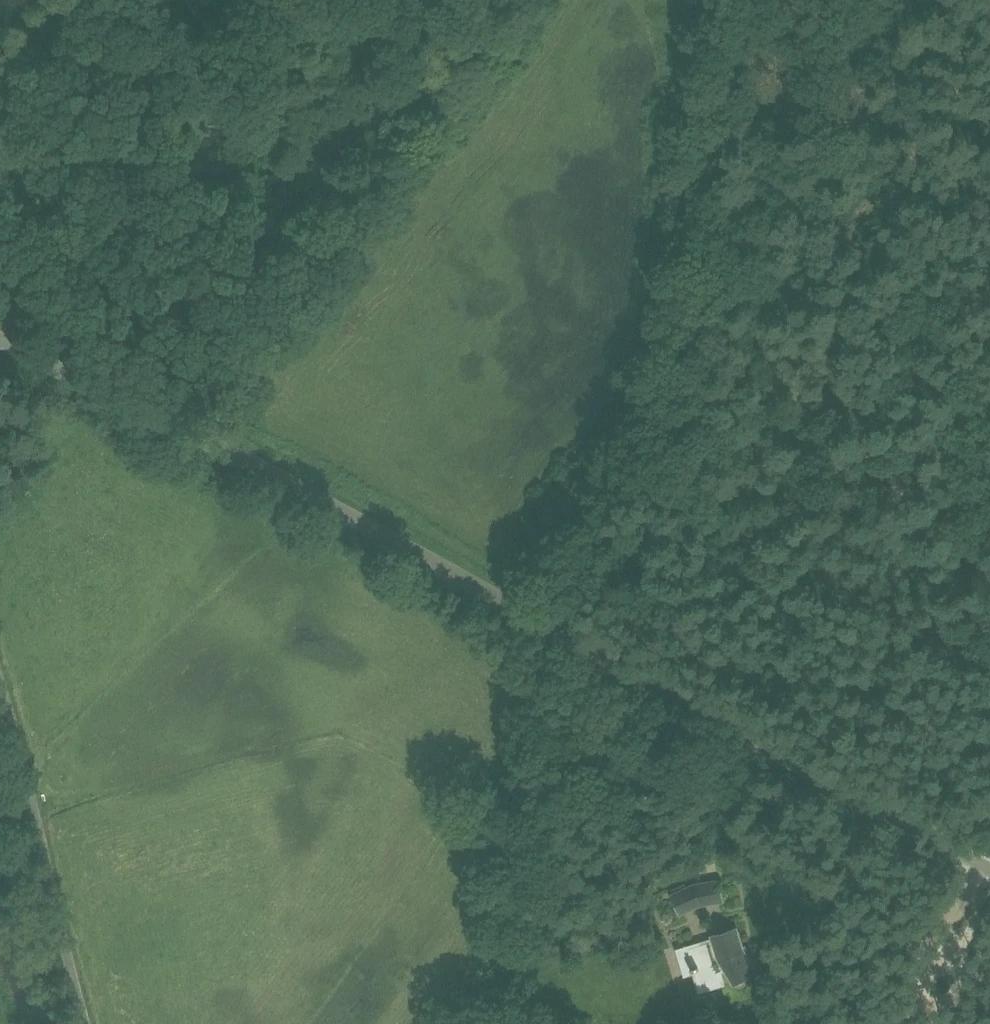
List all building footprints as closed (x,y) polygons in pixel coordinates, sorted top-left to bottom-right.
[(670,894),(680,916),(701,906),(691,885),(670,894)] [(739,930),(729,934),(727,929),(710,935),(712,943),(690,950),(695,966),(691,967),(692,971),(696,970),(701,988),(719,983),(720,984),(721,984),(717,972),(724,970),(734,986),(759,970),(750,956),(746,945),(744,946),(739,930)]
